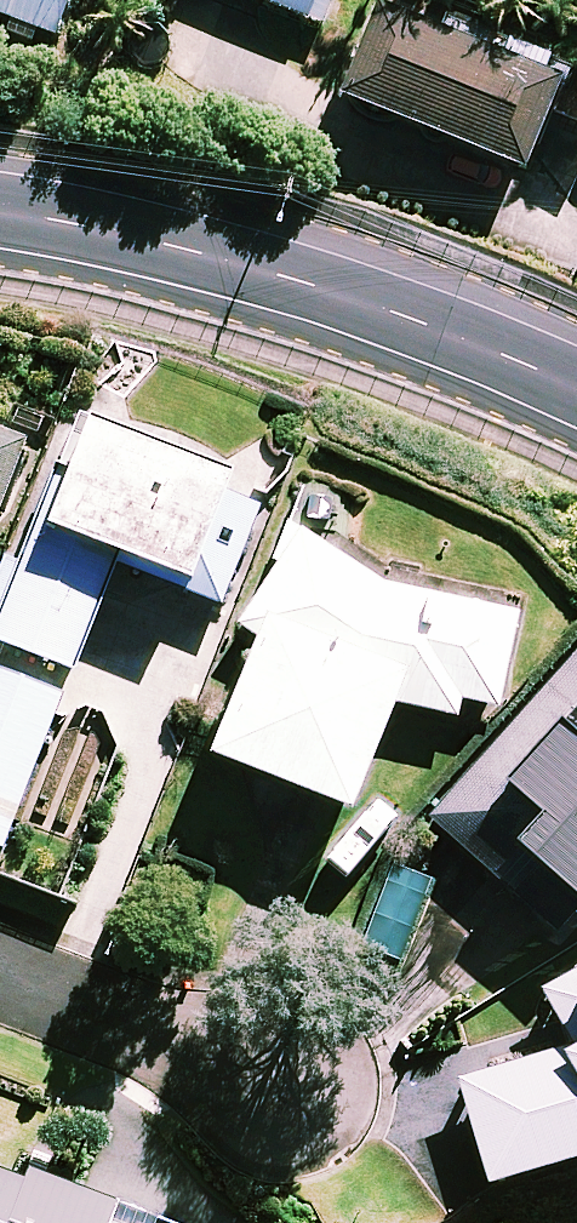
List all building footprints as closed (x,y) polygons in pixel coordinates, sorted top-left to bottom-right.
[(56,44),(72,0),(0,0),(0,23),(56,44)] [(322,31),(335,0),(248,0),(322,31)] [(378,15),(341,106),(524,179),(547,121),(576,133),(576,84),(443,30),(439,40),(378,15)] [(52,470),(16,561),(3,556),(0,562),(0,647),(74,676),(118,563),(223,604),(265,496),(72,420),(52,470)] [(0,441),(0,518),(26,451),(0,441)] [(502,713),(518,615),(392,592),(291,529),(239,632),(262,642),(213,763),(350,819),(394,711),(460,722),(462,709),(502,713)] [(429,823),(562,942),(576,925),(576,658),(429,823)] [(0,676),(0,853),(2,854),(62,699),(0,676)] [(542,998),(571,1050),(452,1080),(493,1190),(576,1167),(576,978),(542,998)] [(0,1177),(0,1222),(157,1222),(15,1170),(11,1182),(0,1177)]
